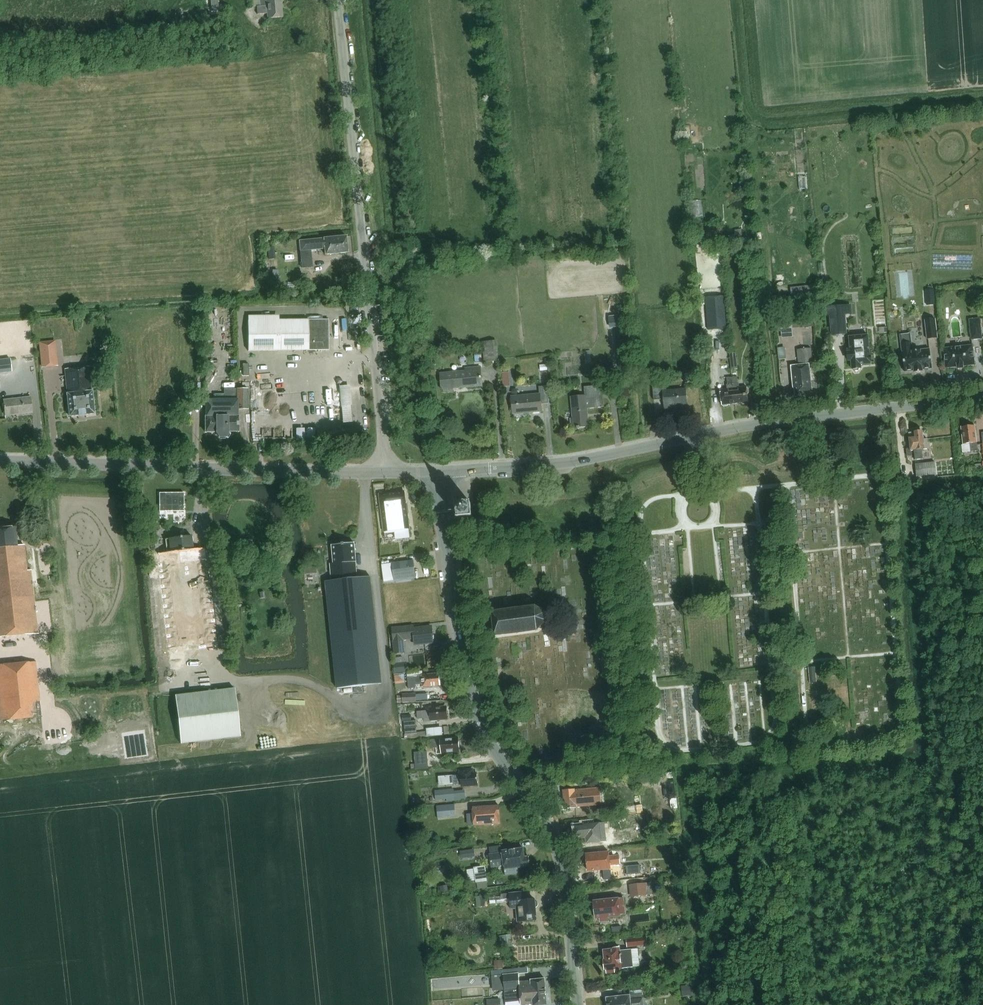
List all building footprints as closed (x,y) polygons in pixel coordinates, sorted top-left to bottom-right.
[(282,19),(280,0),(252,0),(253,9),(256,8),(256,16),(266,15),(267,20),(282,19)] [(299,240),(300,251),(324,249),(325,255),(348,252),(347,235),(299,240)] [(934,289),(926,290),(926,298),(934,297),(934,289)] [(843,314),(850,314),(850,306),(828,308),(829,315),(832,315),(833,334),(845,333),(843,314)] [(625,314),(609,316),(610,324),(626,322),(625,314)] [(972,340),(982,338),(981,318),(969,319),(972,340)] [(248,321),(248,351),(329,350),(328,320),(279,320),(248,321)] [(782,337),(794,336),(793,320),(781,321),(782,337)] [(925,321),(927,340),(938,339),(936,320),(925,321)] [(718,335),(719,345),(730,345),(729,334),(718,335)] [(850,352),(848,352),(849,361),(851,361),(852,369),(853,369),(855,371),(855,372),(859,371),(860,368),(861,368),(861,365),(870,364),(870,356),(870,350),(869,350),(868,335),(849,337),(850,352)] [(497,341),(483,342),(485,363),(499,362),(497,341)] [(912,352),(911,343),(901,344),(904,372),(914,371),(914,373),(917,372),(922,372),(922,370),(932,369),(929,350),(912,352)] [(963,368),(963,366),(974,365),(972,345),(943,349),(946,368),(957,367),(957,369),(963,368)] [(57,349),(40,351),(42,368),(59,366),(57,349)] [(812,364),(812,359),(811,350),(800,351),(801,365),(791,366),(793,388),(794,388),(795,397),(804,396),(804,393),(812,392),(809,365),(812,364)] [(738,369),(737,357),(730,358),(732,370),(738,369)] [(0,360),(0,374),(12,372),(11,358),(0,360)] [(67,394),(69,417),(94,414),(92,391),(91,391),(89,367),(65,370),(67,394)] [(443,390),(443,392),(454,391),(453,389),(482,386),(480,367),(465,369),(466,371),(440,374),(442,390),(443,390)] [(209,384),(213,373),(208,371),(204,382),(209,384)] [(684,373),(685,383),(694,382),(694,372),(684,373)] [(737,377),(732,378),(735,404),(748,402),(747,387),(739,387),(739,383),(738,383),(737,377)] [(727,389),(720,390),(722,405),(735,404),(732,378),(727,378),(728,385),(727,385),(727,389)] [(340,384),(342,422),(353,421),(351,383),(340,384)] [(511,397),(513,414),(542,411),(541,404),(548,403),(547,386),(539,387),(540,394),(511,397)] [(571,419),(572,429),(588,427),(587,409),(604,407),(602,386),(584,387),(585,396),(571,397),(573,419),(571,419)] [(663,400),(664,409),(674,408),(674,406),(687,405),(686,389),(667,391),(666,386),(653,387),(654,400),(663,400)] [(248,410),(247,389),(237,389),(224,389),(224,394),(215,395),(215,400),(205,400),(206,417),(205,417),(205,432),(216,432),(219,438),(225,438),(228,432),(238,432),(238,416),(238,410),(248,410)] [(31,398),(3,401),(5,415),(32,412),(31,398)] [(971,452),(978,451),(976,438),(975,438),(974,426),(962,427),(964,444),(970,444),(971,452)] [(297,439),(315,439),(315,427),(297,427),(297,439)] [(922,450),(929,449),(927,439),(923,440),(922,432),(909,433),(909,435),(910,444),(910,446),(910,448),(907,450),(908,456),(912,457),(914,457),(915,461),(923,460),(922,450)] [(916,477),(936,474),(935,462),(915,465),(916,477)] [(974,463),(975,470),(982,469),(982,462),(974,463)] [(407,514),(409,513),(408,509),(407,508),(405,492),(397,493),(380,495),(384,532),(409,529),(407,514)] [(464,504),(457,505),(458,519),(465,518),(472,517),(471,503),(464,504)] [(37,640),(38,654),(48,653),(46,633),(38,634),(31,570),(26,571),(23,545),(16,545),(14,527),(0,529),(0,637),(36,633),(37,640)] [(166,553),(157,554),(157,555),(205,550),(205,549),(192,550),(191,537),(164,539),(166,553)] [(330,565),(332,582),(357,579),(355,563),(356,563),(354,544),(332,546),(334,565),(330,565)] [(167,646),(169,646),(215,641),(207,563),(205,550),(157,555),(158,560),(158,564),(167,646)] [(414,561),(392,563),(394,580),(416,577),(414,561)] [(394,580),(392,563),(382,565),(384,581),(394,580)] [(337,688),(382,684),(371,578),(357,579),(332,582),(326,583),(337,688)] [(539,631),(547,622),(547,613),(537,606),(491,611),(493,624),(494,637),(539,631)] [(414,629),(414,626),(401,628),(402,640),(414,639),(415,645),(434,643),(434,642),(435,641),(434,635),(433,635),(432,627),(414,629)] [(401,628),(392,629),(393,645),(394,655),(404,654),(402,640),(401,628)] [(41,718),(35,662),(0,666),(0,722),(41,718)] [(406,662),(394,663),(395,672),(408,671),(407,662),(406,662)] [(808,668),(809,684),(816,683),(814,667),(808,668)] [(439,680),(440,679),(440,676),(439,675),(439,674),(422,675),(422,676),(407,678),(408,689),(415,688),(415,685),(423,684),(423,688),(430,687),(432,686),(440,685),(439,680)] [(234,689),(176,695),(181,743),(239,737),(238,726),(234,689)] [(401,695),(402,703),(416,702),(415,694),(401,695)] [(438,720),(447,719),(447,713),(446,712),(445,707),(437,708),(437,707),(429,707),(430,711),(417,711),(418,719),(430,718),(431,722),(437,721),(438,720)] [(416,721),(404,722),(405,735),(417,734),(416,721)] [(428,735),(444,734),(443,727),(428,727),(428,735)] [(449,752),(460,752),(458,739),(447,740),(447,739),(432,740),(432,748),(441,748),(441,754),(448,753),(449,752)] [(428,769),(427,752),(415,753),(416,770),(428,769)] [(461,786),(478,785),(477,774),(473,774),(472,770),(460,771),(460,775),(452,776),(453,785),(461,784),(461,786)] [(452,776),(444,776),(445,785),(453,785),(452,776)] [(576,807),(602,805),(600,788),(575,790),(575,789),(563,790),(565,809),(576,808),(576,807)] [(435,801),(454,799),(454,791),(434,793),(435,801)] [(448,811),(466,810),(466,802),(448,803),(448,811)] [(447,805),(437,806),(438,818),(448,817),(447,805)] [(474,826),(500,824),(499,816),(500,816),(499,806),(473,808),(474,826)] [(586,844),(610,841),(609,837),(606,837),(604,823),(584,825),(585,827),(577,828),(577,835),(581,835),(581,838),(586,838),(586,844)] [(512,869),(530,866),(529,857),(525,857),(523,848),(502,851),(502,853),(490,855),(491,867),(504,866),(505,876),(512,875),(512,869)] [(474,849),(461,851),(462,858),(475,856),(474,849)] [(610,865),(620,864),(619,855),(609,856),(609,852),(586,854),(588,871),(603,870),(611,869),(610,865)] [(476,883),(488,882),(486,866),(474,867),(476,883)] [(639,866),(626,867),(626,876),(640,874),(639,866)] [(612,879),(611,869),(603,870),(604,880),(612,879)] [(646,883),(629,885),(631,897),(647,895),(646,883)] [(448,885),(440,887),(442,894),(449,892),(448,885)] [(536,901),(534,901),(534,899),(522,901),(521,893),(501,895),(502,900),(509,899),(511,909),(516,908),(517,913),(518,913),(518,921),(536,919),(535,908),(536,908),(537,907),(538,906),(538,905),(538,904),(538,903),(537,903),(537,902),(536,902),(536,901)] [(620,915),(625,914),(624,898),(619,899),(619,898),(594,901),(596,919),(600,919),(600,923),(608,922),(608,918),(621,916),(620,915)] [(627,939),(628,947),(647,945),(646,937),(627,939)] [(615,970),(622,969),(622,968),(640,966),(638,949),(620,951),(620,948),(614,949),(603,950),(604,960),(604,962),(603,962),(603,968),(605,968),(605,970),(606,970),(606,974),(615,973),(615,970)] [(503,969),(503,960),(494,961),(495,970),(503,969)] [(546,995),(546,992),(545,979),(531,980),(531,981),(520,982),(519,974),(516,974),(503,975),(505,990),(515,989),(517,989),(518,994),(532,993),(532,994),(536,994),(536,996),(546,995)] [(691,985),(682,986),(683,997),(692,996),(691,985)] [(546,995),(536,996),(536,994),(532,994),(532,993),(518,994),(517,989),(515,989),(505,990),(506,1003),(508,1002),(508,1004),(515,1004),(514,1002),(520,1001),(521,1004),(522,1004),(526,1004),(527,1004),(533,1004),(546,1004),(547,1004),(546,995)] [(630,996),(630,995),(606,998),(607,1004),(643,1004),(642,998),(630,1000),(630,996)]
